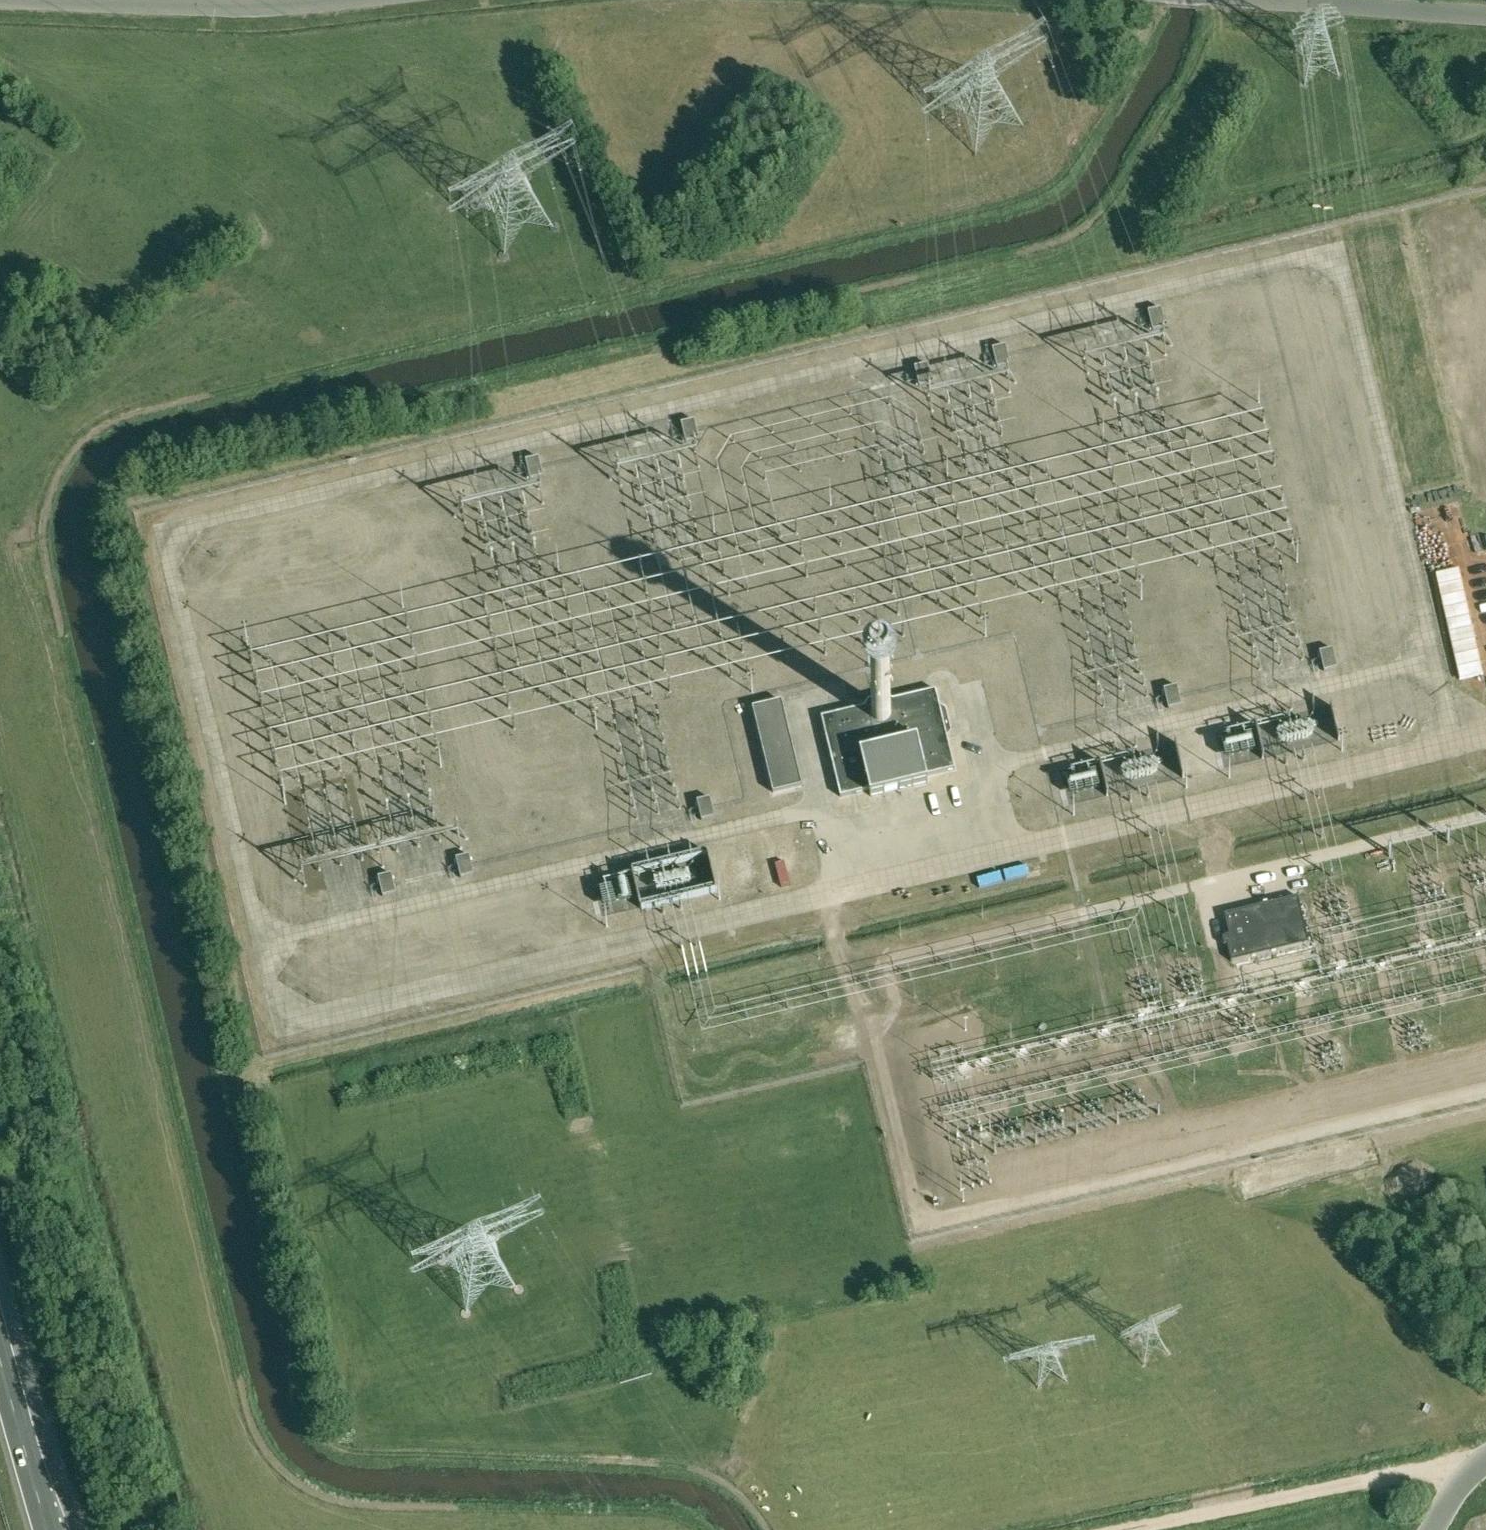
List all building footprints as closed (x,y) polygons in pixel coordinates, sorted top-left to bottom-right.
[(1147,312),(1149,319),(1152,332),(1166,329),(1161,309),(1147,312)] [(992,349),(993,356),(997,369),(1010,366),(1008,358),(1007,353),(1005,346),(992,349)] [(914,368),(916,375),(917,379),(919,387),(933,384),(928,364),(914,368)] [(681,424),(682,430),(685,443),(699,440),(694,420),(681,424)] [(544,477),(540,464),(539,457),(525,461),(530,480),(544,477)] [(1319,652),(1321,660),(1323,672),(1337,668),(1333,649),(1319,652)] [(1177,686),(1163,689),(1168,709),(1182,706),(1177,686)] [(868,700),(864,706),(821,717),(840,797),(869,790),(870,796),(928,782),(926,776),(955,769),(947,737),(952,731),(946,708),(939,704),(936,689),(892,700),(886,696),(868,700)] [(803,786),(781,700),(752,707),(773,793),(803,786)] [(1326,738),(1321,713),(1268,725),(1273,750),(1326,738)] [(1251,736),(1222,742),(1226,758),(1255,751),(1251,736)] [(1112,765),(1118,788),(1171,775),(1165,751),(1112,765)] [(1071,792),(1100,785),(1095,762),(1065,769),(1071,792)] [(696,801),(698,809),(701,821),(715,818),(710,798),(696,801)] [(469,855),(456,858),(460,878),(474,874),(472,864),(469,855)] [(396,894),(394,883),(392,874),(378,877),(382,897),(396,894)] [(1307,938),(1298,897),(1224,915),(1229,936),(1226,936),(1226,937),(1222,938),(1224,946),(1227,945),(1231,962),(1309,942),(1308,941),(1307,938)]
